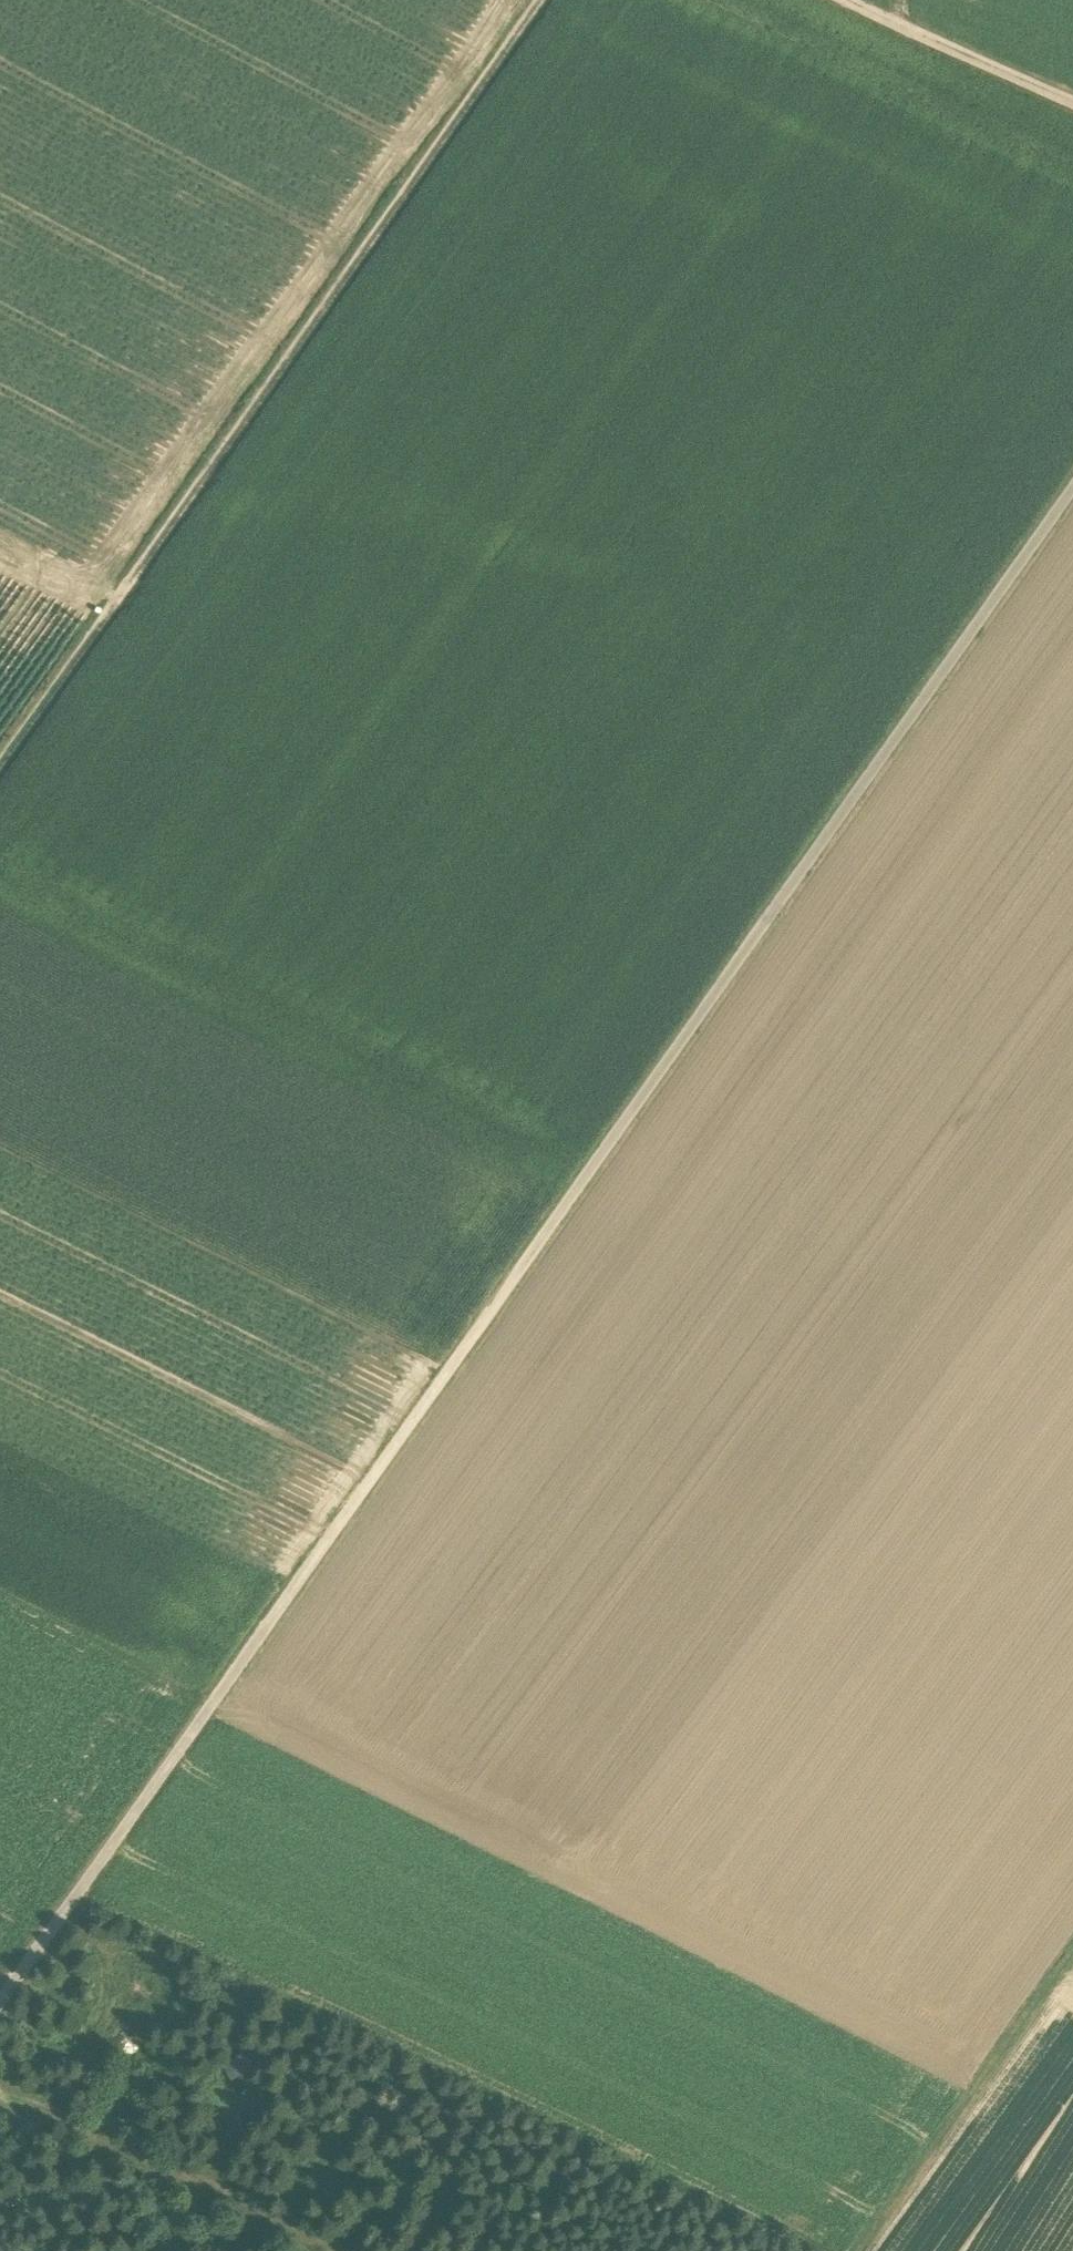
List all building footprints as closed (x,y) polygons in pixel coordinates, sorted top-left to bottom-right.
[(223,2062),(231,2077),(253,2065),(245,2050),(223,2062)]
